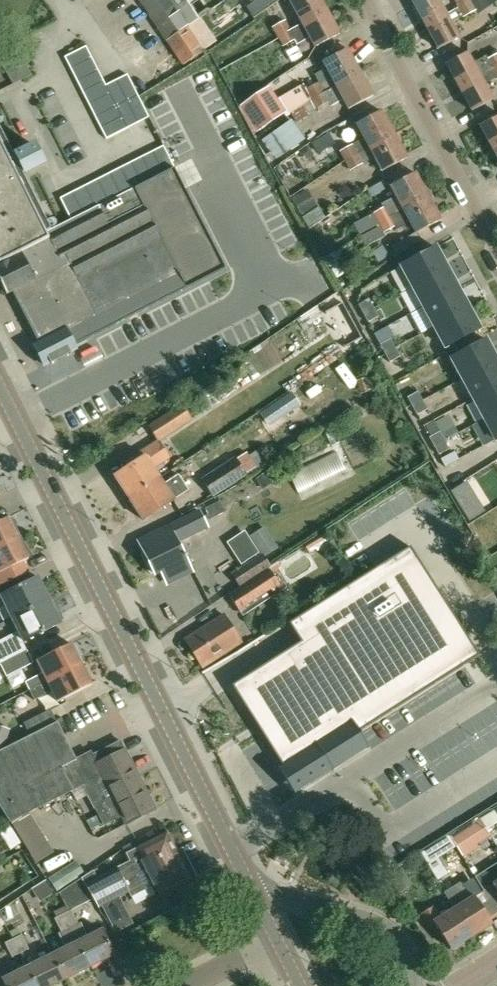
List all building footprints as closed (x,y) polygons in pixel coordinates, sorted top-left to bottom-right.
[(172,0),(150,0),(142,6),(154,23),(177,7),(172,0)] [(253,2),(246,7),(253,18),(279,0),(252,0),(253,2)] [(285,21),(273,27),(278,37),(326,11),(320,0),(289,0),(301,22),(289,28),(285,21)] [(445,13),(438,0),(413,0),(412,1),(424,24),(445,13)] [(481,12),(496,2),(496,0),(474,0),(481,12)] [(457,7),(462,16),(462,17),(474,10),(469,1),(457,7)] [(206,49),(193,31),(209,22),(208,20),(212,18),(213,19),(221,14),(216,6),(200,17),(189,24),(166,40),(182,65),(206,49)] [(177,7),(154,23),(166,40),(189,24),(177,7)] [(326,11),(278,37),(283,46),(294,41),(296,45),(309,38),(315,47),(339,34),(326,11)] [(445,13),(424,24),(437,48),(458,37),(445,13)] [(0,49),(0,65),(11,84),(29,73),(24,64),(21,65),(9,44),(0,49)] [(64,57),(77,82),(98,71),(85,46),(64,57)] [(306,89),(311,99),(311,98),(360,72),(347,48),(323,61),(332,79),(320,86),(318,83),(306,89)] [(466,52),(446,63),(458,86),(496,65),(496,52),(487,58),(486,55),(472,62),(466,52)] [(458,86),(471,110),(492,99),(483,84),(496,77),(496,79),(496,65),(458,86)] [(77,82),(82,93),(104,82),(98,71),(77,82)] [(373,96),(360,72),(311,98),(311,99),(317,108),(328,102),(331,106),(343,99),(348,109),(373,96)] [(116,80),(127,101),(138,96),(127,75),(116,80)] [(105,85),(116,107),(127,101),(116,80),(105,85)] [(82,93),(95,118),(116,107),(105,85),(104,82),(82,93)] [(268,85),(239,104),(256,130),(285,110),(276,97),(268,85)] [(138,96),(127,101),(138,123),(149,117),(138,96)] [(116,107),(127,128),(138,123),(127,101),(116,107)] [(95,118),(106,139),(127,128),(116,107),(95,118)] [(340,151),(341,152),(332,156),(329,152),(318,159),(327,173),(338,165),(345,160),(346,161),(358,154),(394,134),(381,111),(357,124),(366,141),(360,139),(352,144),(352,145),(340,151)] [(479,125),(492,148),(496,145),(496,115),(479,125)] [(291,120),(267,137),(280,157),(305,140),(291,120)] [(394,134),(358,154),(346,161),(351,170),(363,164),(361,162),(373,155),(382,171),(407,158),(394,134)] [(325,150),(318,139),(311,143),(317,154),(325,150)] [(48,239),(17,177),(7,157),(0,143),(0,264),(48,239)] [(33,145),(14,154),(24,173),(43,164),(33,145)] [(163,146),(153,151),(164,173),(173,168),(174,167),(163,146)] [(308,148),(299,153),(301,157),(308,158),(312,155),(308,148)] [(153,151),(142,157),(153,178),(159,175),(164,173),(153,151)] [(142,157),(131,162),(142,184),(153,178),(142,157)] [(131,162),(110,173),(121,195),(135,187),(142,184),(131,162)] [(0,264),(0,284),(6,295),(11,292),(21,311),(35,338),(38,343),(33,345),(44,366),(49,363),(50,364),(51,364),(50,362),(69,353),(70,354),(71,354),(70,352),(75,349),(74,346),(225,269),(184,189),(173,168),(164,173),(159,175),(153,178),(142,184),(135,187),(121,195),(96,207),(83,214),(71,220),(60,226),(47,232),(50,238),(48,239),(0,264)] [(110,173),(85,185),(96,207),(121,195),(110,173)] [(374,213),(374,212),(353,223),(358,234),(379,222),(391,216),(403,209),(428,196),(415,173),(390,186),(396,196),(381,205),(383,208),(374,213)] [(85,185),(72,192),(83,214),(96,207),(85,185)] [(72,192),(59,198),(71,220),(83,214),(72,192)] [(428,196),(403,209),(391,216),(379,222),(380,223),(362,233),(368,245),(383,237),(380,231),(383,230),(384,232),(394,226),(396,230),(411,223),(416,233),(440,220),(428,196)] [(411,287),(447,268),(435,247),(400,266),(400,267),(390,272),(401,293),(411,287)] [(447,268),(411,287),(422,307),(457,288),(452,278),(447,268)] [(457,288),(422,307),(433,327),(468,308),(463,298),(457,288)] [(363,314),(373,308),(368,299),(358,305),(363,314)] [(363,314),(368,323),(378,317),(373,308),(363,314)] [(444,348),(480,329),(468,308),(433,327),(444,348)] [(384,354),(395,348),(390,339),(380,345),(384,354)] [(485,340),(450,359),(461,380),(496,360),(492,351),(488,344),(485,340)] [(384,354),(389,363),(400,357),(395,348),(384,354)] [(496,360),(461,380),(472,400),(496,386),(496,361),(496,360)] [(483,420),(496,412),(496,386),(472,400),(483,420)] [(412,406),(422,401),(417,392),(407,398),(412,406)] [(422,401),(412,406),(417,415),(427,409),(422,401)] [(181,404),(148,426),(157,440),(158,441),(159,440),(191,419),(181,404)] [(483,420),(495,441),(496,439),(496,412),(483,420)] [(429,438),(434,446),(444,441),(439,432),(429,438)] [(444,441),(434,446),(438,455),(449,449),(444,441)] [(133,463),(114,475),(129,498),(159,479),(152,468),(159,463),(148,446),(130,458),(133,463)] [(291,473),(299,492),(350,472),(342,453),(291,473)] [(213,496),(245,475),(235,458),(202,479),(213,496)] [(159,479),(129,498),(143,519),(188,489),(177,474),(163,484),(159,479)] [(216,496),(218,501),(204,508),(210,519),(225,512),(222,507),(241,495),(235,485),(216,496)] [(154,573),(161,570),(168,583),(191,571),(177,542),(206,527),(198,511),(138,541),(154,573)] [(17,536),(14,529),(16,526),(17,522),(15,518),(11,516),(7,516),(0,519),(0,544),(17,536)] [(28,571),(22,559),(28,557),(17,536),(0,544),(0,585),(28,571)] [(300,642),(231,686),(245,707),(258,699),(258,700),(301,768),(323,754),(332,768),(341,762),(366,746),(358,733),(359,732),(473,659),(479,656),(410,547),(375,569),(356,581),(289,623),(300,642)] [(239,587),(270,566),(262,554),(231,574),(239,587)] [(278,561),(270,566),(239,587),(228,594),(242,616),(287,588),(284,583),(280,586),(272,572),(281,567),(278,561)] [(38,574),(0,593),(6,604),(12,616),(50,597),(38,574)] [(0,640),(0,663),(27,649),(23,641),(62,622),(50,597),(12,616),(19,630),(22,637),(19,638),(16,632),(0,640)] [(186,639),(202,665),(240,641),(224,615),(186,639)] [(36,659),(43,672),(25,681),(29,689),(81,662),(71,642),(36,659)] [(0,663),(0,664),(6,675),(33,661),(27,649),(0,663)] [(81,662),(29,689),(34,698),(52,689),(57,700),(91,682),(81,662)] [(49,709),(23,721),(30,734),(56,721),(49,709)] [(10,821),(29,812),(70,790),(83,783),(89,794),(99,814),(101,819),(103,822),(121,813),(126,822),(154,808),(120,739),(91,754),(90,750),(74,758),(56,722),(56,721),(30,734),(2,748),(0,749),(0,806),(10,821)] [(101,819),(88,825),(90,829),(103,822),(101,819)] [(460,847),(464,855),(478,846),(473,839),(487,830),(480,819),(453,837),(460,847)] [(10,824),(0,831),(0,834),(10,850),(21,842),(10,824)] [(153,882),(159,895),(191,879),(166,831),(125,852),(129,859),(96,876),(92,869),(80,877),(92,899),(97,906),(128,891),(130,894),(153,882)] [(419,852),(437,881),(447,874),(437,858),(455,847),(447,834),(419,852)] [(75,861),(48,878),(56,891),(80,875),(79,873),(81,871),(75,861)] [(484,871),(475,877),(483,891),(493,885),(496,892),(496,863),(484,871)] [(400,889),(409,883),(401,870),(392,876),(400,889)] [(80,877),(58,891),(68,911),(71,909),(92,899),(80,877)] [(34,888),(43,903),(56,895),(47,880),(34,888)] [(476,896),(480,893),(473,881),(449,896),(446,891),(444,892),(454,909),(471,936),(492,923),(476,896)] [(471,936),(454,909),(441,917),(434,906),(422,913),(430,925),(434,922),(451,949),(471,936)] [(68,911),(62,914),(69,928),(78,923),(71,909),(68,911)] [(69,928),(62,914),(53,918),(60,932),(69,928)] [(80,922),(78,923),(69,928),(88,966),(114,953),(102,929),(87,937),(80,922)] [(57,934),(64,948),(51,955),(63,978),(88,966),(69,928),(60,932),(57,934)] [(13,938),(20,953),(29,949),(21,934),(13,938)] [(20,953),(13,938),(5,942),(12,957),(20,953)] [(26,967),(35,985),(47,985),(63,978),(51,955),(26,967)] [(26,967),(1,980),(4,985),(35,985),(26,967)]
